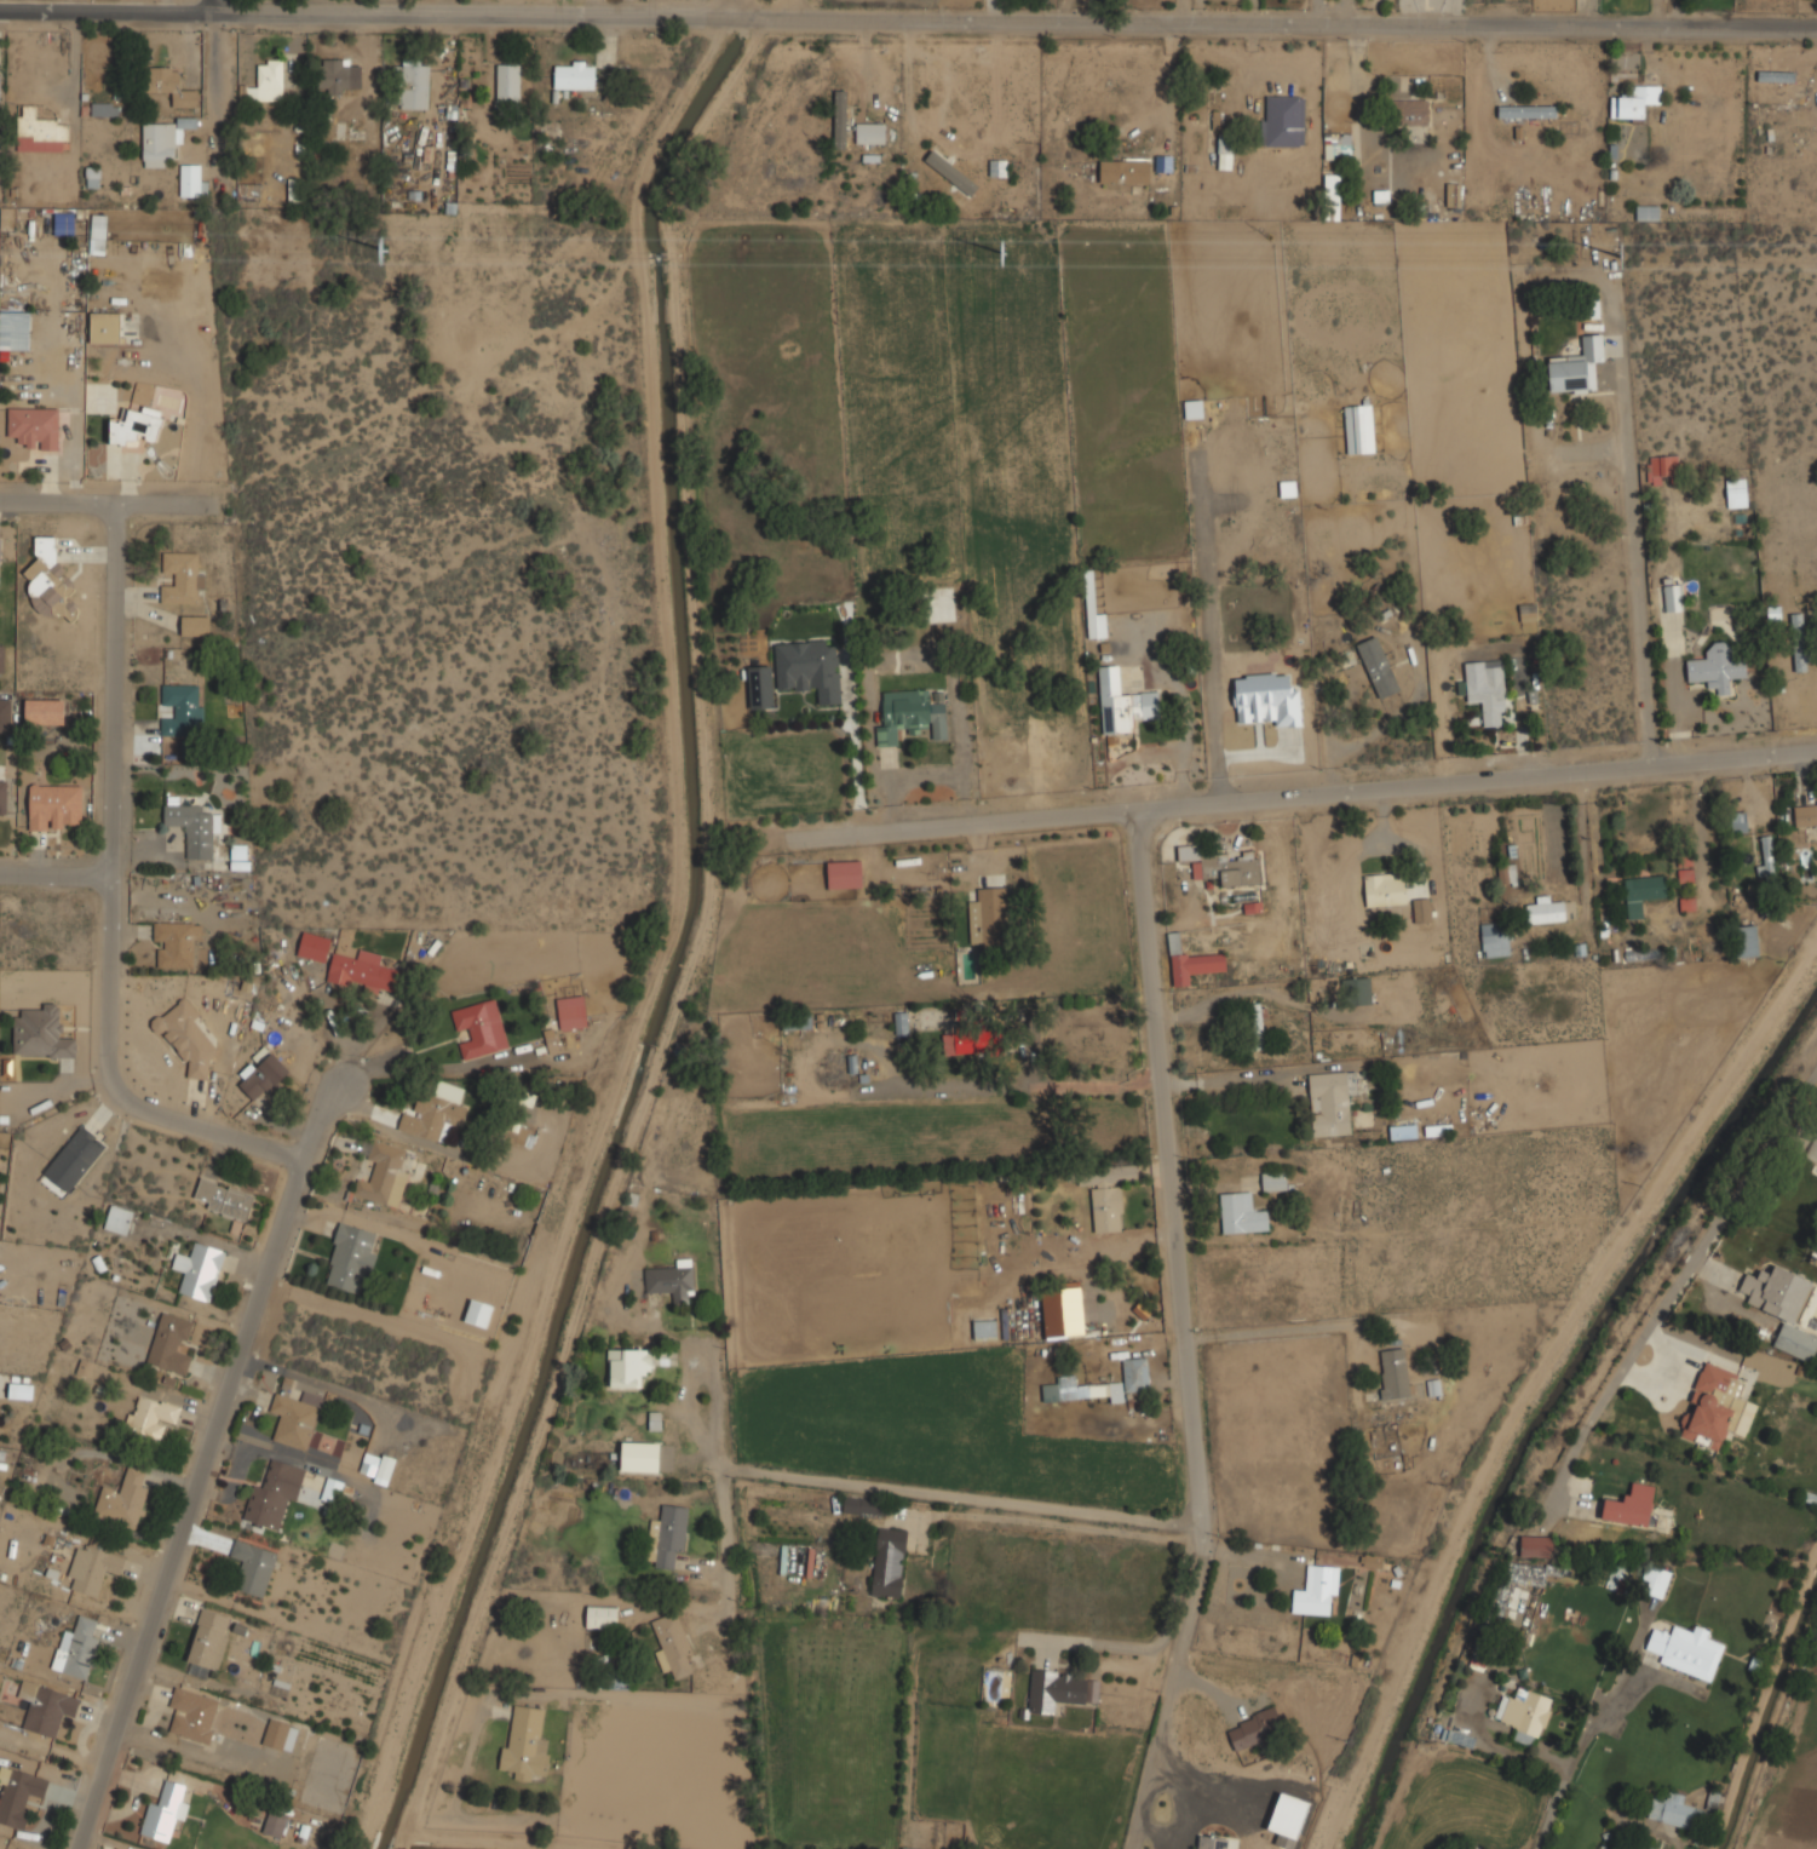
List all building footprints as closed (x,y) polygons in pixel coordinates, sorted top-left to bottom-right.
[(283,101),(283,58),(259,58),(259,87),(247,87),(247,101),(283,101)] [(429,109),(429,58),(401,58),(401,109),(429,109)] [(350,93),(350,59),(318,59),(318,93),(350,93)] [(554,90),(596,90),(596,61),(554,61),(554,90)] [(521,63),(496,63),(496,102),(521,102),(521,63)] [(144,92),(172,92),(173,105),(199,105),(197,88),(182,88),(182,65),(144,67),(144,92)] [(1625,86),(1625,96),(1611,96),(1611,117),(1645,117),(1645,105),(1661,105),(1661,86),(1625,86)] [(1261,94),(1261,147),(1305,147),(1305,94),(1261,94)] [(1428,99),(1390,98),(1388,122),(1428,124),(1428,99)] [(117,115),(117,102),(91,102),(91,115),(117,115)] [(19,137),(33,137),(33,151),(68,151),(68,124),(57,124),(57,115),(40,115),(40,105),(19,105),(19,137)] [(1557,105),(1499,105),(1499,117),(1557,117),(1557,105)] [(143,122),(143,167),(172,167),(172,143),(183,143),(183,122),(143,122)] [(886,144),(886,122),(856,122),(856,144),(886,144)] [(1234,170),(1234,134),(1219,134),(1219,170),(1234,170)] [(1332,154),(1349,155),(1351,135),(1333,135),(1332,154)] [(969,196),(978,186),(932,149),(924,160),(969,196)] [(935,171),(976,171),(976,156),(935,156),(935,171)] [(1149,159),(1100,159),(1100,182),(1149,182),(1149,159)] [(1005,176),(1005,160),(990,161),(990,176),(1005,176)] [(180,196),(206,196),(206,163),(180,163),(180,196)] [(99,187),(98,178),(91,179),(91,176),(98,176),(97,167),(86,167),(86,187),(99,187)] [(1340,175),(1324,174),(1323,220),(1339,220),(1340,175)] [(1448,184),(1448,207),(1457,207),(1457,184),(1448,184)] [(1387,190),(1374,190),(1374,203),(1387,203),(1387,190)] [(1635,219),(1660,219),(1660,203),(1635,203),(1635,219)] [(54,235),(75,235),(75,211),(54,211),(54,235)] [(105,214),(91,214),(91,254),(105,254),(105,214)] [(1581,318),(1600,318),(1599,299),(1581,299),(1581,318)] [(0,310),(0,350),(30,350),(30,310),(0,310)] [(91,343),(121,343),(121,312),(91,312),(91,343)] [(1595,391),(1594,361),(1604,361),(1603,333),(1582,334),(1582,356),(1548,357),(1549,394),(1595,391)] [(1375,452),(1372,403),(1344,406),(1349,454),(1375,452)] [(59,407),(8,407),(8,437),(19,437),(19,449),(59,449),(59,407)] [(134,444),(134,437),(161,438),(162,410),(127,409),(127,419),(110,419),(110,443),(134,444)] [(1662,483),(1661,476),(1678,475),(1677,455),(1646,457),(1648,484),(1662,483)] [(1728,508),(1747,506),(1744,478),(1725,480),(1728,508)] [(33,618),(76,615),(76,607),(67,608),(62,535),(34,536),(36,569),(30,569),(33,618)] [(161,574),(173,574),(173,584),(161,584),(161,603),(199,603),(199,590),(205,590),(205,574),(199,574),(199,552),(161,552),(161,574)] [(1668,613),(1685,609),(1680,582),(1662,586),(1668,613)] [(1807,613),(1792,613),(1792,670),(1807,670),(1807,613)] [(1106,614),(1087,614),(1087,638),(1106,638),(1106,614)] [(209,616),(182,616),(182,636),(209,636),(209,616)] [(1356,644),(1380,699),(1401,689),(1378,636),(1356,644)] [(817,691),(818,705),(841,704),(839,638),(776,641),(777,693),(817,691)] [(1686,659),(1687,682),(1710,682),(1712,695),(1732,694),(1732,679),(1747,678),(1746,653),(1726,654),(1725,643),(1710,643),(1712,658),(1686,659)] [(1483,701),(1484,727),(1507,725),(1502,659),(1466,661),(1468,702),(1483,701)] [(748,707),(775,707),(775,665),(748,665),(748,707)] [(1099,666),(1102,734),(1135,733),(1134,719),(1162,718),(1161,691),(1120,693),(1120,665),(1099,666)] [(1299,686),(1290,686),(1289,673),(1234,675),(1236,722),(1275,720),(1276,727),(1301,726),(1299,686)] [(162,706),(174,706),(174,718),(161,718),(161,734),(202,734),(202,684),(162,684),(162,706)] [(948,702),(931,704),(931,689),(882,690),(884,724),(876,725),(878,747),(901,746),(899,731),(933,730),(933,739),(949,739),(948,702)] [(11,731),(10,699),(0,700),(0,731),(11,731)] [(25,724),(64,724),(64,699),(25,699),(25,724)] [(161,761),(187,762),(188,741),(162,740),(161,761)] [(81,783),(29,783),(29,831),(81,831),(81,783)] [(1794,803),(1795,826),(1816,826),(1816,802),(1794,803)] [(188,827),(188,861),(213,861),(213,833),(220,833),(219,814),(202,814),(202,805),(165,805),(165,827),(188,827)] [(1727,832),(1747,832),(1747,812),(1727,812),(1727,832)] [(1260,885),(1259,851),(1203,854),(1202,844),(1178,845),(1178,861),(1192,861),(1194,879),(1220,878),(1221,886),(1260,885)] [(1765,845),(1765,875),(1773,875),(1773,845),(1765,845)] [(828,861),(828,888),(863,888),(863,861),(828,861)] [(1507,881),(1505,865),(1497,866),(1499,882),(1507,881)] [(1405,873),(1364,874),(1365,906),(1407,905),(1405,873)] [(1625,878),(1628,919),(1643,918),(1641,900),(1667,897),(1666,875),(1625,878)] [(1007,888),(978,888),(979,925),(970,925),(971,936),(981,936),(981,948),(1008,947),(1007,888)] [(1414,923),(1431,923),(1430,898),(1413,898),(1414,923)] [(1528,902),(1528,921),(1566,921),(1566,898),(1537,898),(1537,902),(1528,902)] [(195,921),(155,921),(155,969),(194,969),(195,921)] [(1483,925),(1483,955),(1510,955),(1510,925),(1483,925)] [(1758,926),(1736,926),(1736,957),(1758,957),(1758,926)] [(1169,932),(1172,987),(1191,986),(1190,972),(1225,971),(1224,953),(1183,955),(1181,931),(1169,932)] [(332,940),(304,932),(298,955),(326,963),(332,940)] [(327,981),(352,987),(353,982),(398,992),(403,971),(378,965),(380,955),(360,951),(357,959),(333,954),(327,981)] [(1370,977),(1345,977),(1345,1005),(1370,1005),(1370,977)] [(588,1028),(586,995),(557,997),(559,1029),(588,1028)] [(508,1049),(498,999),(452,1010),(456,1032),(468,1029),(471,1039),(459,1041),(464,1060),(508,1049)] [(188,1078),(209,1080),(214,1035),(196,1034),(199,1003),(173,1000),(172,1017),(153,1015),(151,1032),(166,1033),(165,1044),(179,1046),(178,1060),(189,1061),(188,1078)] [(75,1057),(75,1037),(63,1037),(63,1003),(40,1003),(40,1011),(15,1011),(13,1057),(75,1057)] [(1264,1047),(1264,1003),(1252,1003),(1252,1047),(1264,1047)] [(908,1034),(908,1012),(895,1012),(895,1034),(908,1034)] [(542,1030),(549,1054),(560,1051),(553,1027),(542,1030)] [(987,1052),(987,1033),(944,1033),(944,1052),(987,1052)] [(258,1104),(291,1070),(266,1046),(238,1073),(243,1078),(237,1084),(258,1104)] [(1350,1135),(1349,1095),(1355,1095),(1353,1072),(1310,1073),(1312,1136),(1350,1135)] [(416,1113),(404,1109),(398,1130),(439,1142),(445,1122),(460,1126),(467,1104),(422,1090),(416,1113)] [(44,1173),(70,1194),(107,1143),(80,1124),(44,1173)] [(536,1132),(518,1124),(511,1139),(529,1148),(536,1132)] [(1418,1138),(1418,1124),(1391,1124),(1391,1138),(1418,1138)] [(401,1207),(415,1150),(373,1139),(367,1160),(375,1162),(370,1182),(357,1178),(352,1195),(401,1207)] [(1094,1233),(1122,1231),(1121,1182),(1135,1181),(1135,1164),(1079,1165),(1079,1185),(1092,1185),(1094,1233)] [(1286,1172),(1261,1172),(1261,1190),(1286,1190),(1286,1172)] [(247,1221),(255,1194),(201,1177),(192,1204),(247,1221)] [(1223,1233),(1267,1230),(1267,1206),(1254,1206),(1253,1191),(1221,1193),(1223,1233)] [(104,1228),(127,1235),(134,1211),(111,1204),(104,1228)] [(363,1296),(379,1233),(339,1222),(323,1285),(363,1296)] [(211,1302),(226,1251),(194,1241),(190,1254),(178,1251),(172,1269),(184,1271),(178,1292),(211,1302)] [(645,1268),(645,1293),(672,1292),(672,1302),(695,1300),(694,1259),(677,1259),(677,1268),(645,1268)] [(1775,1264),(1771,1273),(1761,1269),(1756,1279),(1746,1274),(1740,1290),(1750,1293),(1746,1304),(1784,1319),(1772,1346),(1811,1362),(1816,1346),(1816,1335),(1795,1326),(1813,1280),(1775,1264)] [(1045,1337),(1083,1333),(1080,1281),(1041,1284),(1045,1337)] [(487,1327),(493,1305),(471,1299),(464,1321),(487,1327)] [(146,1363),(186,1374),(194,1351),(186,1349),(195,1321),(161,1311),(146,1363)] [(1409,1397),(1407,1348),(1380,1350),(1382,1400),(1409,1397)] [(608,1388),(643,1388),(643,1374),(651,1374),(651,1349),(608,1349),(608,1388)] [(1149,1357),(1123,1357),(1125,1391),(1149,1391),(1149,1357)] [(75,1373),(90,1378),(95,1364),(81,1358),(75,1373)] [(1679,1437),(1725,1452),(1748,1377),(1703,1362),(1679,1437)] [(1042,1384),(1043,1400),(1109,1397),(1109,1384),(1077,1385),(1077,1374),(1054,1376),(1054,1384),(1042,1384)] [(33,1383),(10,1383),(8,1399),(33,1399),(33,1383)] [(272,1441),(307,1451),(323,1396),(304,1390),(301,1400),(276,1393),(269,1413),(281,1417),(272,1441)] [(125,1436),(160,1442),(163,1424),(177,1426),(180,1403),(133,1395),(125,1436)] [(660,1471),(660,1441),(621,1441),(621,1471),(660,1471)] [(359,1472),(373,1476),(379,1457),(365,1452),(359,1472)] [(395,1458),(382,1454),(373,1482),(386,1486),(395,1458)] [(298,1501),(306,1468),(272,1458),(265,1487),(253,1483),(243,1521),(277,1529),(286,1499),(298,1501)] [(93,1517),(138,1529),(150,1488),(142,1486),(145,1471),(128,1466),(121,1489),(103,1485),(93,1517)] [(342,1482),(327,1477),(320,1499),(335,1503),(342,1482)] [(1605,1499),(1602,1518),(1648,1527),(1655,1483),(1631,1480),(1627,1503),(1605,1499)] [(651,1518),(646,1564),(680,1568),(688,1506),(663,1504),(662,1520),(651,1518)] [(872,1596),(903,1598),(909,1529),(878,1527),(872,1596)] [(1551,1535),(1520,1535),(1520,1557),(1551,1557),(1551,1535)] [(234,1589),(265,1597),(278,1551),(235,1539),(229,1558),(241,1562),(234,1589)] [(73,1590),(99,1597),(104,1574),(120,1578),(126,1555),(85,1544),(73,1590)] [(1381,1567),(1382,1555),(1364,1555),(1364,1566),(1381,1567)] [(1335,1566),(1307,1564),(1306,1589),(1293,1589),(1293,1613),(1333,1614),(1335,1566)] [(1638,1591),(1662,1600),(1672,1573),(1648,1564),(1638,1591)] [(220,1670),(234,1615),(201,1607),(184,1672),(207,1678),(209,1666),(220,1670)] [(587,1627),(616,1627),(616,1607),(587,1607),(587,1627)] [(652,1620),(662,1646),(654,1649),(663,1672),(672,1670),(677,1679),(700,1670),(675,1610),(652,1620)] [(86,1679),(102,1620),(81,1614),(76,1632),(63,1629),(52,1670),(86,1679)] [(1713,1681),(1724,1646),(1710,1641),(1713,1631),(1694,1625),(1690,1636),(1654,1625),(1643,1658),(1713,1681)] [(1056,1702),(1085,1704),(1086,1672),(1031,1670),(1029,1713),(1056,1715),(1056,1702)] [(56,1739),(62,1715),(75,1718),(81,1695),(23,1678),(17,1698),(30,1701),(23,1729),(56,1739)] [(222,1695),(176,1684),(169,1707),(178,1709),(172,1735),(209,1744),(222,1695)] [(1513,1740),(1537,1748),(1554,1699),(1519,1687),(1516,1698),(1503,1694),(1495,1719),(1518,1728),(1513,1740)] [(541,1738),(545,1707),(513,1704),(508,1746),(502,1745),(500,1769),(511,1770),(510,1780),(533,1782),(534,1773),(547,1774),(552,1739),(541,1738)] [(1225,1728),(1236,1752),(1284,1730),(1273,1706),(1225,1728)] [(261,1744),(289,1755),(299,1729),(271,1718),(261,1744)] [(22,1830),(31,1797),(44,1799),(50,1779),(1,1764),(0,1769),(0,1785),(5,1786),(0,1802),(0,1824),(22,1830)] [(150,1802),(140,1834),(169,1843),(177,1818),(184,1820),(190,1802),(183,1799),(186,1786),(167,1780),(160,1804),(150,1802)] [(1709,1834),(1718,1793),(1710,1792),(1707,1810),(1681,1804),(1684,1796),(1671,1793),(1668,1802),(1652,1798),(1648,1820),(1709,1834)] [(282,1838),(288,1815),(269,1810),(263,1833),(282,1838)] [(1227,1838),(1196,1835),(1195,1848),(1226,1848),(1227,1838)]
